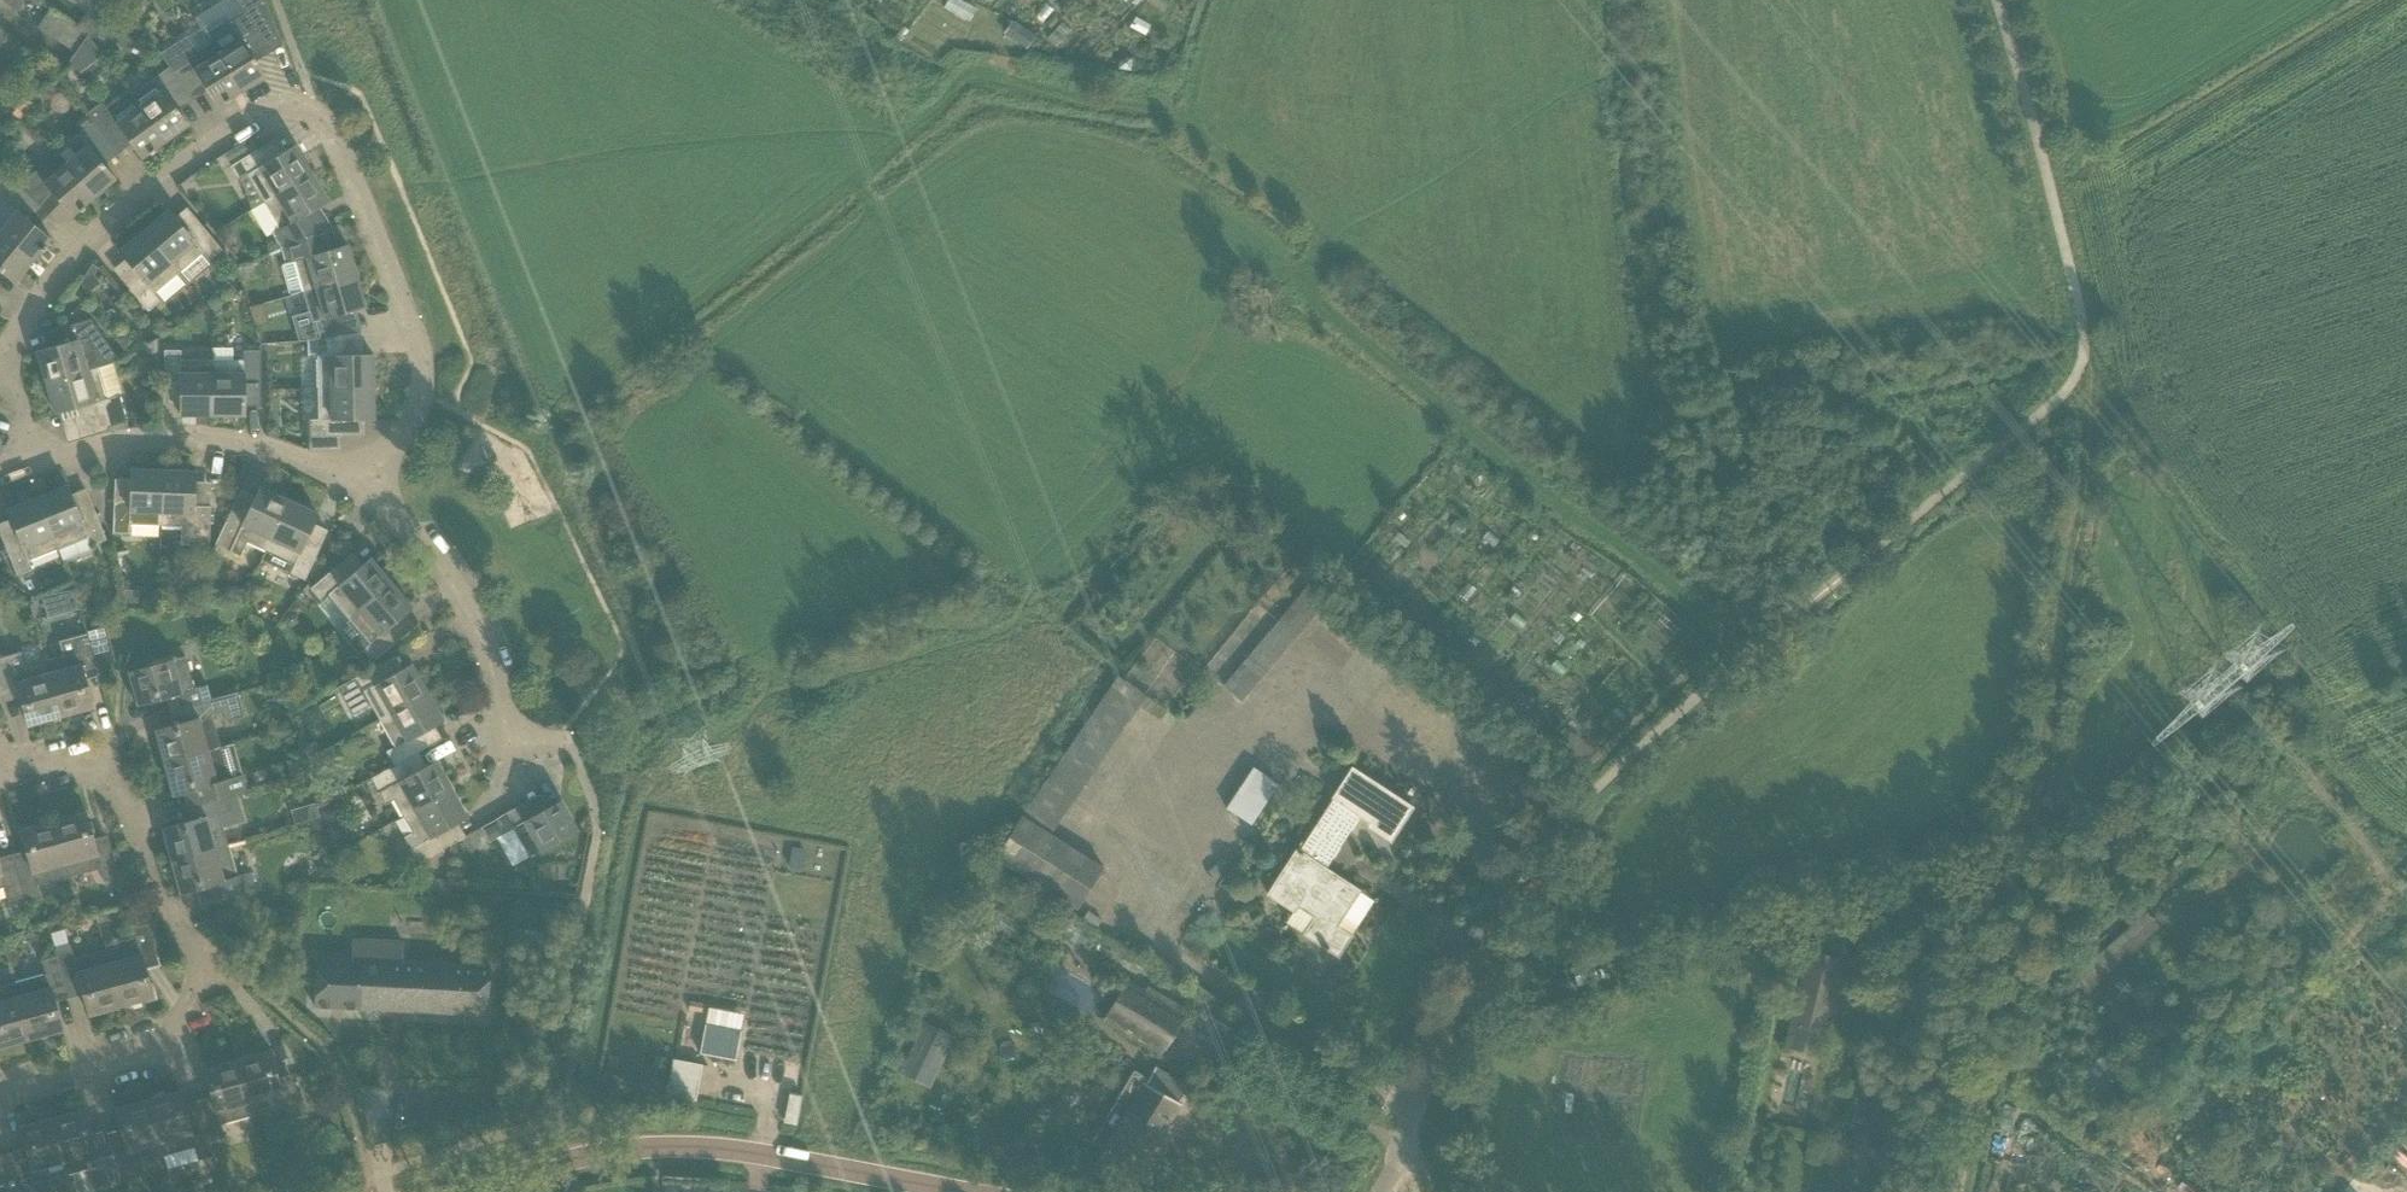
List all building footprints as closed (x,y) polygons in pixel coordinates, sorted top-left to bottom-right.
[(19,9),(24,0),(4,0),(19,9)] [(65,2),(86,15),(94,21),(107,0),(67,0),(65,2)] [(194,18),(210,43),(211,43),(218,54),(241,91),(266,76),(257,60),(251,52),(266,42),(278,35),(264,0),(223,0),(194,18)] [(36,27),(73,50),(85,31),(48,8),(36,27)] [(102,53),(87,32),(68,60),(77,72),(102,53)] [(161,52),(170,66),(186,91),(202,82),(217,106),(228,99),(229,101),(234,98),(233,96),(241,91),(218,54),(211,43),(197,51),(187,36),(161,52)] [(1119,61),(1118,69),(1130,71),(1132,59),(1125,58),(1119,61)] [(144,85),(131,94),(140,106),(165,141),(189,124),(178,110),(172,101),(186,91),(170,66),(144,85)] [(26,79),(17,92),(31,102),(36,96),(32,93),(36,87),(26,79)] [(95,107),(86,113),(92,122),(95,126),(111,145),(125,135),(131,143),(142,158),(165,141),(140,106),(131,94),(129,91),(105,108),(101,103),(98,105),(95,107)] [(11,101),(5,108),(18,118),(31,102),(17,92),(10,100),(11,101)] [(76,154),(65,164),(94,197),(95,196),(116,178),(104,164),(98,156),(111,145),(95,126),(92,122),(67,143),(67,144),(76,154)] [(254,184),(264,201),(310,174),(294,148),(296,146),(295,145),(266,163),(250,138),(224,154),(246,189),(254,184)] [(44,163),(19,185),(40,206),(53,194),(72,216),(79,210),(81,212),(85,208),(84,206),(94,197),(65,164),(54,174),(44,163)] [(272,233),(281,247),(309,235),(332,225),(320,206),(328,200),(328,199),(326,200),(310,174),(264,201),(281,228),(272,233)] [(0,231),(0,233),(33,260),(42,250),(44,251),(47,247),(46,245),(52,238),(29,219),(40,206),(19,185),(6,201),(17,210),(0,231)] [(169,212),(145,232),(179,273),(204,252),(210,260),(223,249),(203,225),(191,236),(169,209),(168,210),(169,212)] [(290,295),(304,291),(355,276),(346,246),(348,246),(348,244),(338,247),(332,225),(309,235),(281,247),(286,263),(281,265),(290,295)] [(179,273),(145,232),(122,252),(120,250),(119,251),(126,259),(141,277),(129,287),(149,311),(162,300),(155,293),(179,273)] [(15,283),(33,260),(0,233),(0,270),(15,283)] [(179,273),(188,283),(212,263),(210,260),(204,252),(179,273)] [(141,277),(126,259),(113,269),(129,287),(141,277)] [(92,264),(81,282),(87,292),(100,283),(93,274),(98,267),(92,264)] [(188,283),(179,273),(155,293),(162,300),(164,303),(188,283)] [(310,311),(291,316),(298,341),(308,340),(338,335),(338,334),(333,316),(356,309),(366,306),(365,305),(363,306),(355,276),(304,291),(310,311)] [(262,303),(249,307),(254,323),(267,319),(262,303)] [(90,319),(48,331),(51,342),(55,341),(56,345),(53,346),(37,351),(46,382),(101,366),(109,364),(118,359),(90,319)] [(318,356),(318,388),(372,386),(371,356),(373,356),(373,354),(339,355),(338,335),(308,340),(308,356),(318,356)] [(151,342),(142,346),(146,353),(152,355),(157,352),(157,338),(151,342)] [(213,359),(213,412),(244,412),(244,415),(245,415),(245,405),(245,401),(250,401),(250,405),(260,405),(260,350),(244,350),(244,360),(233,359),(233,349),(213,349),(213,359)] [(182,412),(213,412),(213,359),(181,359),(182,350),(165,350),(165,380),(180,380),(180,404),(180,415),(182,415),(182,412)] [(303,388),(318,388),(318,356),(308,356),(300,356),(301,388),(303,388)] [(109,364),(101,366),(109,396),(119,393),(122,392),(114,363),(109,364)] [(101,366),(46,382),(55,413),(58,412),(76,407),(78,415),(76,416),(82,438),(109,430),(108,427),(127,421),(119,393),(109,396),(101,366)] [(180,380),(165,380),(165,404),(180,404),(180,380)] [(372,386),(318,388),(319,419),(309,419),(310,436),(340,435),(340,419),(364,419),(374,419),(374,417),(372,417),(372,386)] [(318,388),(303,388),(304,419),(309,419),(319,419),(318,388)] [(340,419),(340,435),(364,435),(364,419),(340,419)] [(266,423),(266,435),(279,435),(279,427),(276,423),(266,423)] [(341,447),(340,435),(310,436),(310,448),(341,447)] [(130,524),(162,525),(164,472),(133,471),(133,469),(131,469),(131,476),(130,503),(114,502),(113,533),(130,534),(130,524)] [(164,472),(162,525),(182,526),(181,544),(210,545),(211,506),(195,505),(196,479),(196,471),(195,471),(194,473),(164,472)] [(115,476),(114,502),(130,503),(131,476),(115,476)] [(195,505),(211,506),(212,480),(196,479),(195,505)] [(68,485),(38,497),(58,548),(87,536),(91,545),(107,539),(95,511),(81,517),(71,492),(68,485)] [(81,517),(95,511),(85,486),(71,492),(81,517)] [(220,534),(215,544),(236,554),(240,555),(246,541),(266,550),(273,534),(288,502),(260,489),(261,487),(260,487),(256,496),(245,518),(231,511),(221,533),(220,534)] [(241,489),(231,511),(245,518),(256,496),(241,489)] [(58,548),(38,497),(8,509),(11,516),(21,541),(6,547),(17,575),(33,569),(29,560),(58,548)] [(266,550),(262,559),(285,570),(293,574),(305,580),(308,574),(318,552),(304,545),(314,523),(318,514),(317,513),(316,515),(288,502),(273,534),(266,550)] [(6,547),(21,541),(11,516),(0,521),(0,532),(6,547)] [(304,545),(318,552),(329,530),(314,523),(304,545)] [(87,536),(58,548),(64,562),(93,550),(91,545),(87,536)] [(192,549),(191,566),(205,566),(206,549),(192,549)] [(353,552),(334,568),(344,580),(364,564),(353,552)] [(329,595),(349,618),(390,584),(370,560),(371,559),(370,558),(364,564),(344,580),(334,568),(310,588),(321,601),(329,595)] [(390,584),(349,618),(370,642),(362,649),(373,661),(397,642),(386,629),(406,613),(412,607),(411,606),(410,607),(390,584)] [(74,587),(31,595),(38,618),(79,607),(74,587)] [(125,591),(124,603),(136,603),(137,591),(125,591)] [(338,628),(349,618),(329,595),(321,601),(317,604),(338,628)] [(291,613),(284,618),(286,625),(293,628),(298,623),(297,616),(291,613)] [(386,629),(397,642),(416,625),(406,613),(386,629)] [(349,618),(338,628),(358,652),(362,649),(370,642),(349,618)] [(1279,621),(1259,646),(1276,660),(1296,636),(1279,621)] [(87,629),(88,633),(97,666),(115,661),(104,624),(87,629)] [(64,653),(44,659),(60,716),(93,707),(89,691),(83,670),(97,666),(88,633),(72,638),(60,641),(64,653)] [(0,658),(0,693),(18,688),(28,725),(60,716),(44,659),(25,664),(21,652),(0,658)] [(178,708),(187,706),(211,699),(207,684),(193,688),(185,656),(128,672),(137,704),(174,694),(178,708)] [(347,682),(336,688),(349,710),(368,699),(379,719),(426,693),(410,666),(412,665),(412,664),(403,669),(382,680),(374,667),(368,670),(353,678),(347,682)] [(1117,677),(1101,701),(1021,817),(1020,816),(993,858),(1076,910),(1102,868),(1049,835),(1144,696),(1117,677)] [(154,730),(163,763),(221,747),(212,715),(225,712),(227,720),(243,716),(236,692),(211,699),(187,706),(190,719),(154,730)] [(387,751),(395,765),(398,764),(421,751),(414,737),(443,720),(443,719),(441,720),(426,693),(379,719),(395,746),(387,751)] [(229,778),(242,775),(233,743),(221,747),(229,778)] [(313,743),(303,749),(312,765),(322,759),(313,743)] [(183,792),(186,806),(235,793),(247,790),(242,775),(229,778),(221,747),(163,763),(172,795),(183,792)] [(394,799),(403,816),(449,790),(434,763),(436,762),(435,760),(405,777),(398,764),(395,765),(371,778),(386,804),(394,799)] [(1321,946),(1320,947),(1326,951),(1327,949),(1337,956),(1349,936),(1334,927),(1358,891),(1324,869),(1358,816),(1391,838),(1388,843),(1389,843),(1413,807),(1351,767),(1350,768),(1352,769),(1299,850),(1298,849),(1297,851),(1296,850),(1267,894),(1293,911),(1303,895),(1321,907),(1303,934),(1321,946)] [(253,771),(256,785),(270,782),(267,768),(253,771)] [(1226,809),(1251,825),(1278,785),(1253,768),(1226,809)] [(449,790),(403,816),(413,832),(404,837),(418,863),(445,848),(437,834),(459,821),(467,817),(466,816),(465,817),(449,790)] [(190,820),(161,828),(171,861),(227,845),(222,826),(243,821),(235,793),(186,806),(190,820)] [(505,833),(513,828),(529,856),(577,829),(577,828),(575,829),(560,803),(562,802),(561,800),(552,805),(531,817),(523,803),(497,818),(481,827),(489,842),(496,838),(505,833)] [(320,815),(315,802),(290,809),(295,823),(320,815)] [(335,805),(321,809),(325,823),(339,819),(335,805)] [(85,810),(53,819),(69,876),(95,869),(100,868),(104,880),(119,876),(110,843),(96,847),(85,810)] [(31,865),(16,869),(24,896),(26,902),(41,898),(37,885),(69,876),(53,819),(21,829),(31,865)] [(339,819),(325,823),(329,838),(343,834),(339,819)] [(437,834),(445,848),(461,839),(467,835),(459,821),(437,834)] [(489,842),(481,827),(467,835),(461,839),(469,853),(489,842)] [(529,856),(513,828),(505,833),(496,838),(512,866),(529,856)] [(227,845),(171,861),(180,894),(197,889),(201,903),(220,897),(254,888),(249,872),(236,876),(227,845)] [(5,886),(9,900),(24,896),(16,869),(15,862),(1,866),(0,864),(0,888),(5,886)] [(421,890),(448,891),(449,880),(422,879),(421,890)] [(2147,911),(2073,977),(2087,992),(2161,927),(2147,911)] [(137,941),(105,949),(121,1007),(154,998),(143,960),(157,956),(148,923),(133,927),(137,941)] [(314,1005),(485,1014),(490,966),(402,961),(404,941),(353,938),(352,959),(316,957),(314,1005)] [(56,956),(63,983),(77,979),(88,1016),(121,1007),(105,949),(74,958),(70,945),(54,949),(56,956)] [(1808,950),(1788,1034),(1825,1042),(1844,958),(1808,950)] [(45,973),(13,982),(29,1040),(61,1031),(51,993),(65,989),(63,983),(56,956),(41,960),(45,973)] [(29,1040),(13,982),(0,986),(0,1048),(29,1040)] [(1104,1021),(1160,1052),(1181,1015),(1126,983),(1104,1021)] [(1926,991),(1916,994),(1921,1013),(1932,1010),(1926,991)] [(897,1071),(929,1088),(955,1036),(924,1019),(897,1071)] [(700,1053),(736,1060),(742,1031),(706,1024),(700,1053)] [(1919,1031),(1908,1046),(1915,1052),(1926,1036),(1919,1031)] [(268,1049),(236,1058),(251,1115),(282,1106),(286,1120),(301,1115),(292,1082),(278,1086),(268,1049)] [(199,1108),(203,1122),(208,1141),(223,1137),(219,1124),(251,1115),(236,1058),(203,1067),(213,1104),(199,1108)] [(674,1059),(672,1071),(667,1095),(697,1100),(703,1064),(674,1059)] [(1104,1149),(1092,1170),(1127,1191),(1181,1104),(1179,1102),(1188,1086),(1167,1074),(1155,1067),(1148,1079),(1140,1093),(1136,1100),(1124,1093),(1095,1140),(1106,1146),(1104,1149)] [(179,1089),(147,1098),(162,1155),(193,1146),(197,1159),(212,1155),(208,1141),(203,1122),(189,1126),(179,1089)] [(783,1122),(796,1125),(802,1095),(789,1093),(783,1122)] [(124,1144),(110,1148),(119,1181),(134,1177),(130,1164),(162,1155),(147,1098),(114,1107),(124,1144)] [(90,1130),(84,1108),(52,1117),(67,1174),(88,1168),(92,1185),(96,1188),(119,1181),(110,1148),(104,1126),(90,1130)] [(15,1165),(22,1191),(48,1191),(71,1186),(67,1174),(52,1117),(19,1126),(29,1161),(15,1165)] [(4,1185),(6,1191),(22,1191),(13,1160),(0,1163),(0,1186),(4,1185)]
